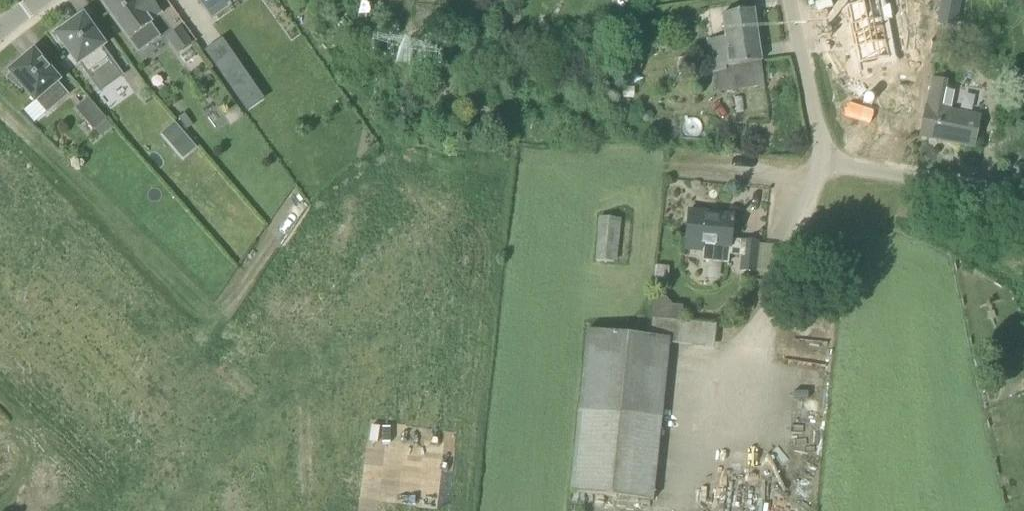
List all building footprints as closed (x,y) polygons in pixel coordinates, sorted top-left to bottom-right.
[(129,40),(151,23),(150,21),(161,13),(152,0),(106,0),(102,2),(129,40)] [(938,23),(954,26),(959,0),(943,0),(938,23)] [(893,20),(890,5),(879,8),(878,1),(847,7),(853,38),(855,48),(859,66),(889,60),(882,22),(893,20)] [(716,93),(765,86),(754,10),(722,14),(725,38),(708,40),(713,73),(716,93)] [(104,45),(83,16),(70,26),(67,24),(52,34),(63,48),(65,46),(78,64),(80,63),(88,74),(110,58),(102,47),(104,45)] [(192,43),(182,28),(174,34),(177,39),(172,42),(179,52),(192,43)] [(34,52),(10,72),(12,73),(8,78),(21,88),(22,86),(35,101),(44,93),(54,105),(67,94),(57,83),(59,81),(34,52)] [(217,70),(232,91),(250,79),(235,58),(217,70)] [(932,79),(929,96),(920,136),(922,137),(923,132),(944,136),(944,141),(974,147),(980,117),(951,112),(955,93),(946,91),(947,81),(932,79)] [(764,109),(762,94),(749,96),(751,111),(764,109)] [(89,98),(77,109),(93,128),(95,127),(106,118),(89,98)] [(95,127),(102,136),(113,127),(106,118),(95,127)] [(176,121),(161,133),(183,159),(198,146),(176,121)] [(741,269),(755,271),(758,242),(731,239),(733,215),(732,215),(732,219),(706,216),(707,213),(689,211),(686,243),(703,245),(701,261),(728,264),(729,255),(742,256),(741,269)] [(622,220),(599,218),(595,262),(618,264),(622,220)] [(652,317),(649,337),(649,338),(669,340),(711,344),(713,332),(717,332),(717,325),(697,323),(652,317)] [(653,501),(669,340),(649,338),(649,337),(588,330),(571,493),(653,501)]
